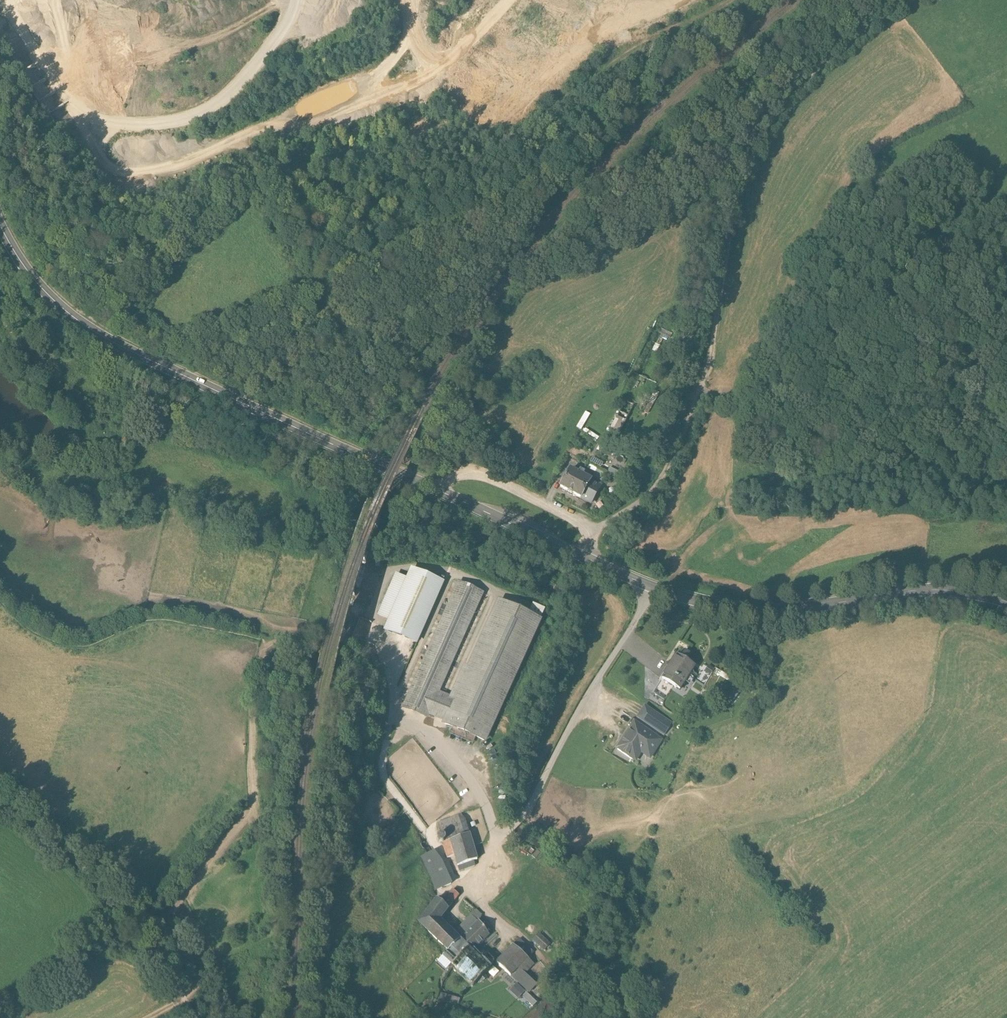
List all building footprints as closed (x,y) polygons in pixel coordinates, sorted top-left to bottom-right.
[(625,422),(617,418),(609,433),(618,438),(625,422)] [(560,490),(591,507),(601,489),(570,472),(560,490)] [(385,626),(417,640),(443,583),(411,568),(407,578),(396,573),(378,611),(389,616),(385,626)] [(454,700),(450,698),(438,692),(482,594),(457,583),(403,704),(427,715),(429,712),(446,719),(454,700)] [(540,620),(499,602),(469,668),(464,666),(450,698),(454,700),(446,719),(445,722),(486,740),(540,620)] [(358,611),(351,629),(376,638),(382,620),(358,611)] [(695,666),(677,655),(662,678),(681,689),(695,666)] [(651,692),(663,700),(669,692),(656,683),(651,692)] [(645,706),(638,718),(664,735),(672,723),(645,706)] [(634,722),(616,750),(635,762),(641,753),(651,759),(663,739),(634,722)] [(450,838),(469,832),(465,819),(461,814),(437,821),(443,840),(450,838)] [(399,819),(391,816),(386,829),(391,830),(393,832),(399,819)] [(391,830),(386,829),(360,822),(358,828),(389,836),(391,830)] [(458,864),(477,858),(469,832),(450,838),(458,864)] [(435,889),(452,882),(442,858),(435,849),(421,855),(435,885),(435,889)] [(453,888),(442,900),(449,906),(459,894),(453,888)] [(460,937),(454,931),(440,918),(450,907),(449,906),(442,900),(438,896),(416,919),(448,950),(460,937)] [(454,931),(460,937),(478,919),(482,915),(476,909),(454,931)] [(460,937),(471,947),(473,950),(489,935),(478,919),(460,937)] [(540,933),(533,940),(544,950),(550,943),(540,933)] [(471,947),(460,937),(448,950),(443,956),(452,964),(471,947)] [(519,938),(513,944),(528,958),(534,952),(519,938)] [(513,944),(497,962),(529,992),(537,984),(525,974),(534,964),(528,958),(513,944)] [(471,983),(490,966),(473,950),(471,947),(452,964),(471,983)]
